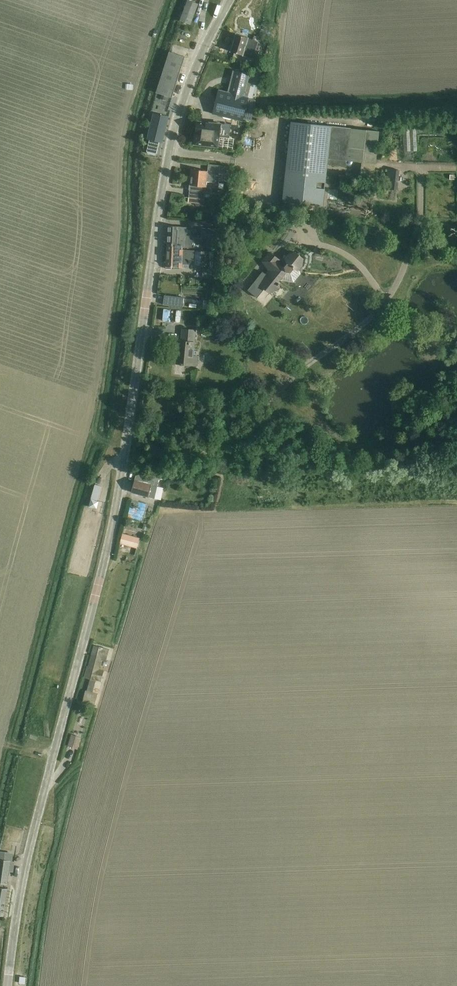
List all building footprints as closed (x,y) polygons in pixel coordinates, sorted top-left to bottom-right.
[(189,0),(188,0),(180,21),(190,25),(198,4),(189,0)] [(236,34),(231,51),(240,54),(253,58),(255,52),(253,52),(257,41),(249,38),(246,37),(236,34)] [(185,57),(175,54),(169,52),(156,93),(162,94),(167,96),(173,98),(185,57)] [(219,90),(213,114),(242,121),(243,119),(250,121),(255,101),(247,99),(248,97),(245,96),(250,75),(234,72),(229,92),(219,90)] [(150,140),(147,152),(148,155),(155,156),(157,154),(160,142),(162,143),(169,116),(154,112),(147,139),(150,140)] [(219,147),(220,137),(229,139),(231,126),(221,125),(221,124),(198,121),(195,144),(219,147)] [(283,201),(293,203),(323,206),(326,176),(345,178),(347,166),(345,166),(345,160),(376,163),(379,132),(351,129),(351,128),(331,126),(302,123),(292,122),(283,201)] [(209,199),(205,198),(206,186),(207,186),(208,181),(212,181),(213,179),(214,179),(215,175),(219,176),(219,172),(229,173),(230,166),(208,164),(208,171),(192,169),(188,202),(195,203),(195,204),(197,206),(206,207),(208,205),(209,199)] [(396,190),(398,170),(388,169),(386,189),(396,190)] [(186,247),(187,227),(168,226),(167,243),(183,243),(183,247),(186,247)] [(203,228),(202,238),(217,239),(217,229),(203,228)] [(183,243),(167,243),(166,266),(183,267),(183,264),(202,265),(206,265),(207,252),(183,251),(183,247),(183,243)] [(263,271),(248,290),(257,297),(265,288),(270,292),(280,279),(294,282),(300,274),(299,269),(302,265),(303,258),(295,252),(289,255),(286,258),(287,263),(284,267),(280,266),(278,261),(279,259),(271,253),(264,261),(270,270),(267,274),(263,271)] [(210,278),(212,270),(209,269),(203,269),(202,277),(210,278)] [(165,295),(163,304),(183,307),(184,297),(165,295)] [(198,358),(193,358),(194,343),(197,343),(197,340),(194,340),(195,330),(183,329),(181,341),(177,341),(179,341),(177,353),(176,353),(175,364),(198,366),(198,358)] [(159,478),(146,475),(136,473),(131,492),(154,498),(159,478)] [(95,485),(91,499),(98,501),(102,487),(95,485)] [(146,543),(149,532),(132,527),(129,538),(146,543)] [(106,660),(109,650),(94,646),(88,667),(90,668),(88,677),(101,680),(104,670),(99,669),(101,659),(106,660)] [(95,704),(97,696),(85,692),(83,701),(95,704)] [(81,737),(71,734),(68,746),(78,749),(81,737)] [(0,859),(0,882),(7,883),(10,861),(0,859)]
